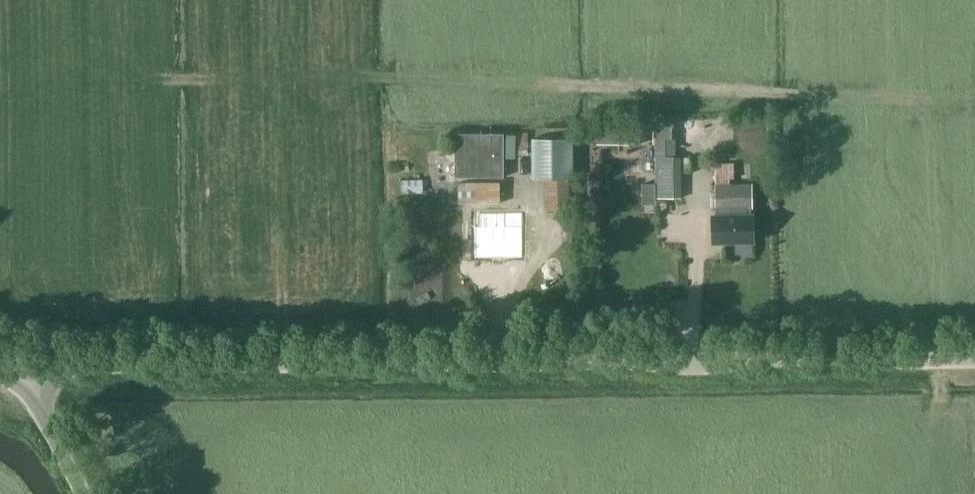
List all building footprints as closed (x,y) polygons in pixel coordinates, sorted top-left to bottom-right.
[(548,178),(548,198),(548,210),(569,210),(568,178),(574,178),(574,137),(533,137),(533,178),(548,178)] [(659,138),(659,198),(682,198),(682,157),(678,157),(678,138),(659,138)] [(749,208),(753,208),(753,184),(735,184),(735,163),(716,163),(717,209),(719,209),(749,208)] [(460,204),(477,204),(502,203),(501,181),(460,182),(460,204)] [(749,208),(719,209),(719,216),(712,217),(713,241),(753,240),(752,216),(750,216),(749,208)] [(508,213),(480,213),(480,225),(476,225),(476,257),(524,257),(524,225),(508,225),(508,213)]
